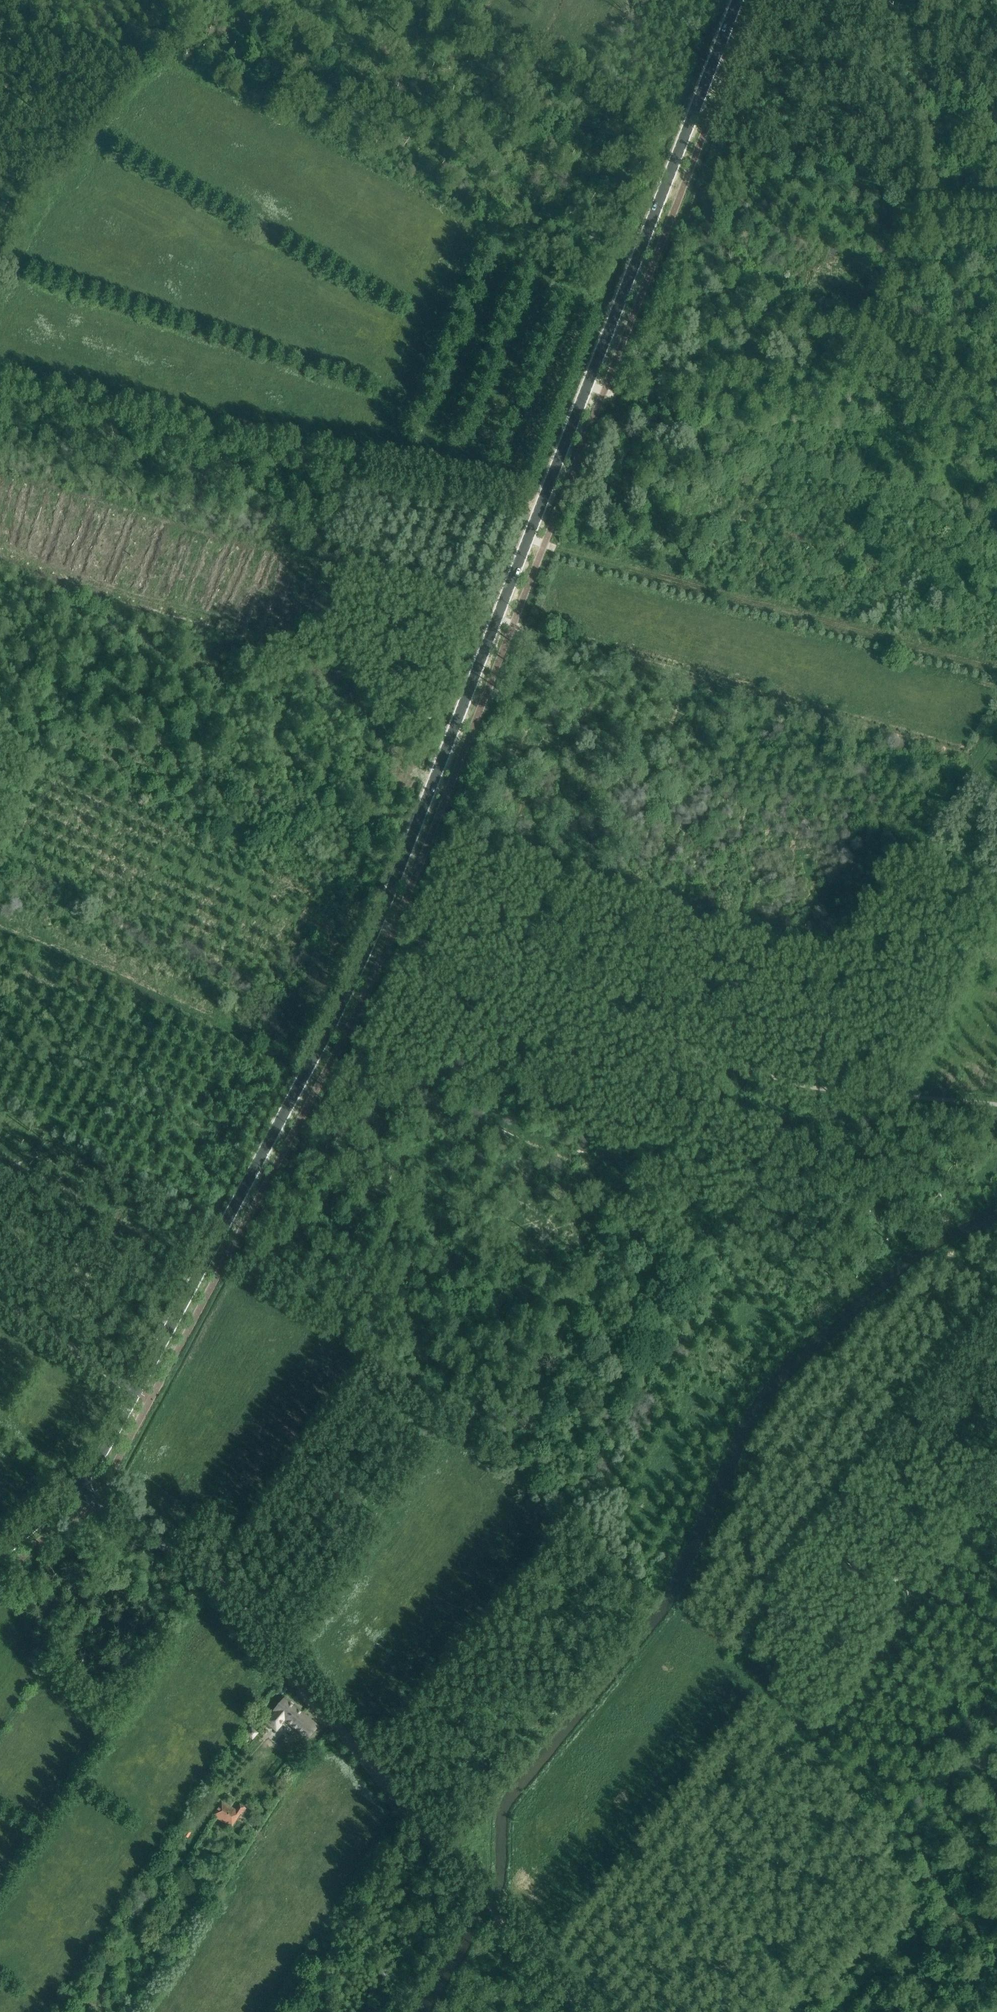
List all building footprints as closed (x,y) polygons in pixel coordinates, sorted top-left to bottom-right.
[(284,1698),(273,1711),(275,1712),(266,1722),(276,1731),(285,1720),(307,1739),(318,1727),(284,1698)] [(215,1815),(216,1816),(234,1828),(246,1809),(234,1801),(230,1806),(224,1801),(215,1815)]
